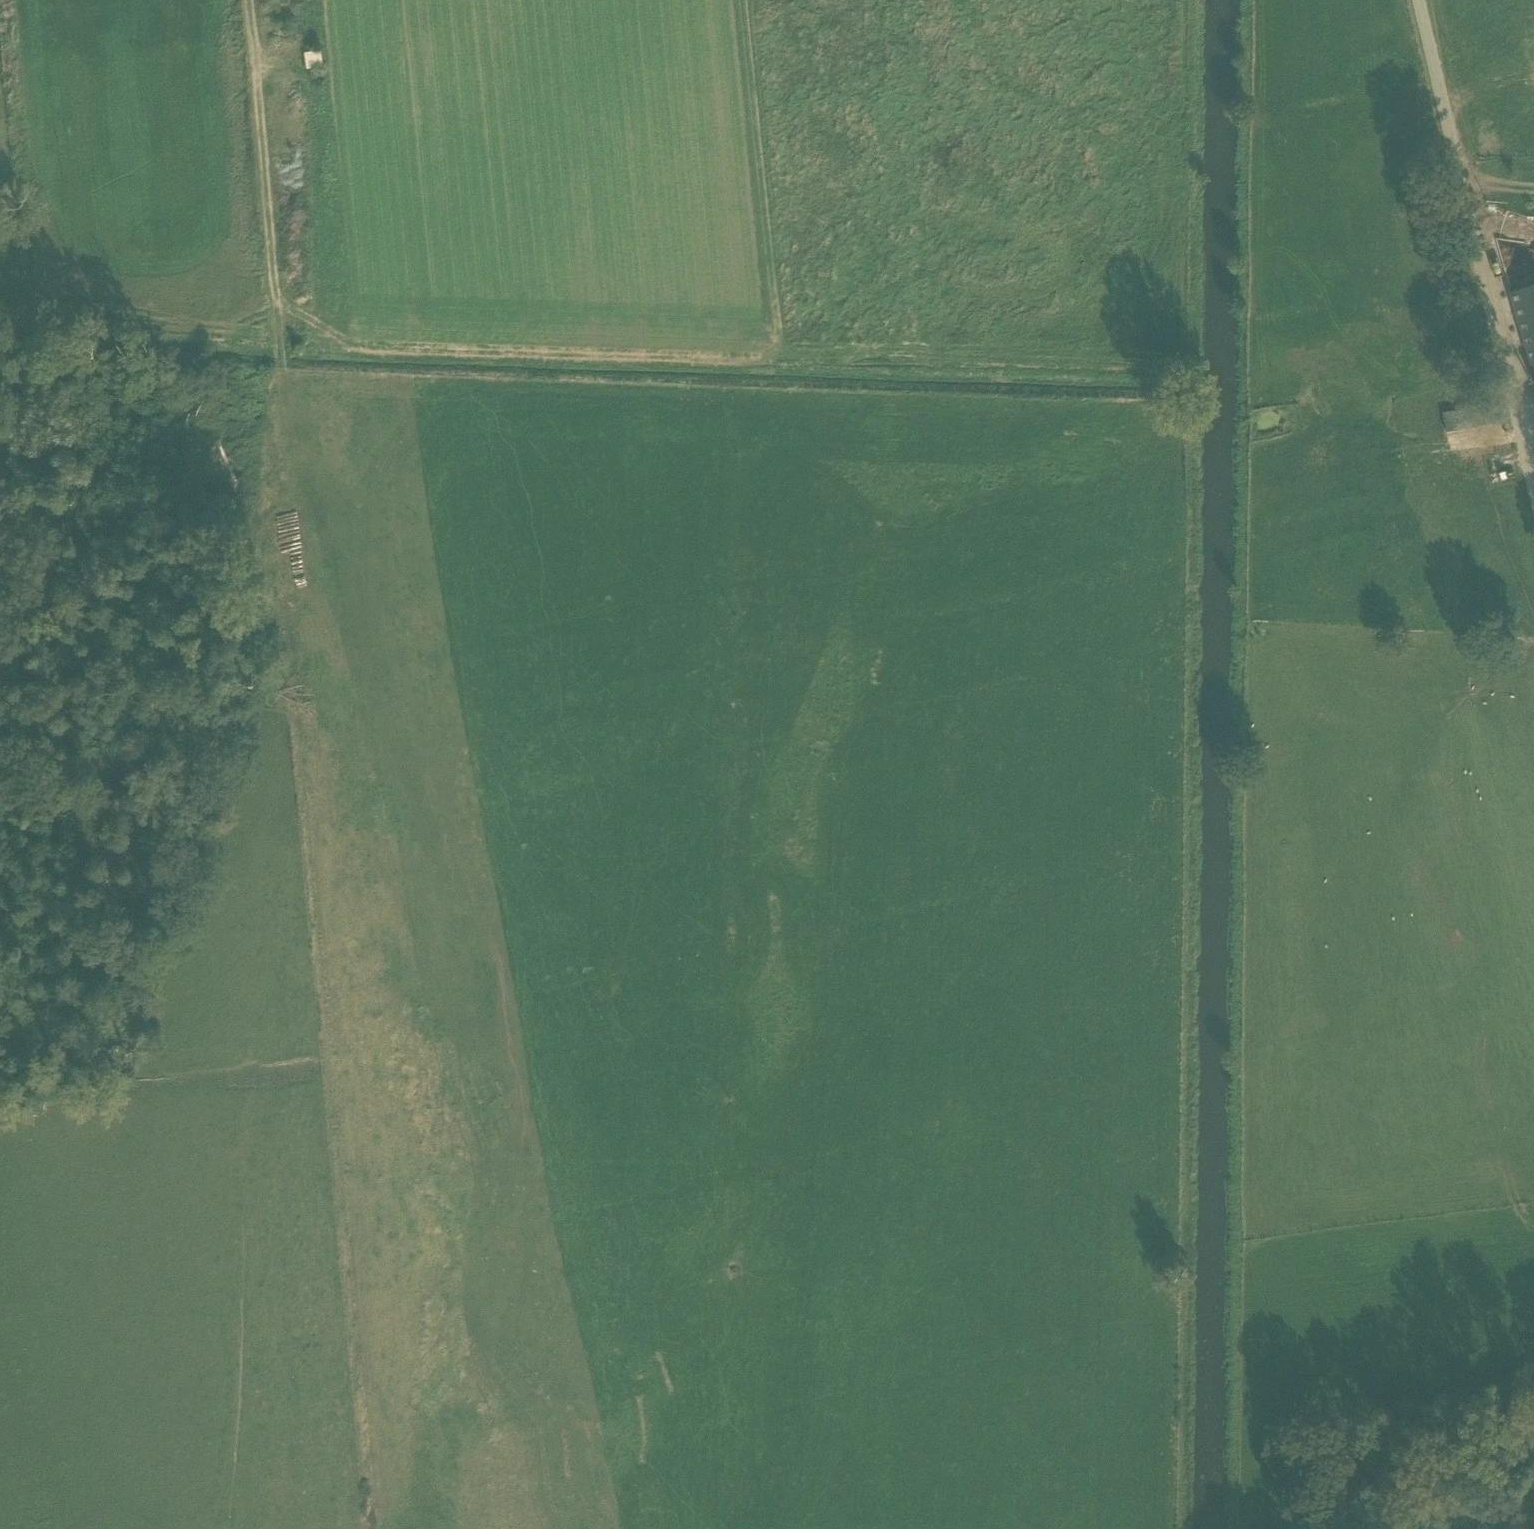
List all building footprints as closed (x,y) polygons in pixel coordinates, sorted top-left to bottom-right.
[(1533,363),(1533,286),(1511,292),(1531,364),(1533,363)] [(1496,405),(1481,408),(1486,425),(1500,422),(1496,405)] [(1444,415),(1447,432),(1486,425),(1481,408),(1444,415)]
